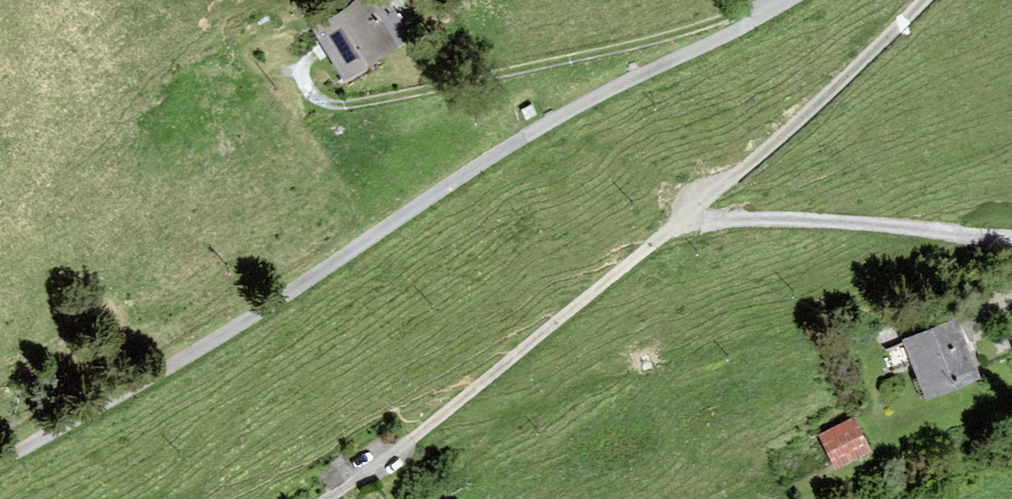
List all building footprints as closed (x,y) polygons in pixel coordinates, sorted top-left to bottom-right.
[(312,28),(330,57),(343,77),(409,37),(387,0),(358,0),(312,28)] [(535,114),(530,104),(521,109),(526,119),(535,114)] [(963,335),(958,321),(908,340),(929,396),(979,378),(963,335)] [(859,415),(822,433),(839,467),(876,449),(859,415)]
